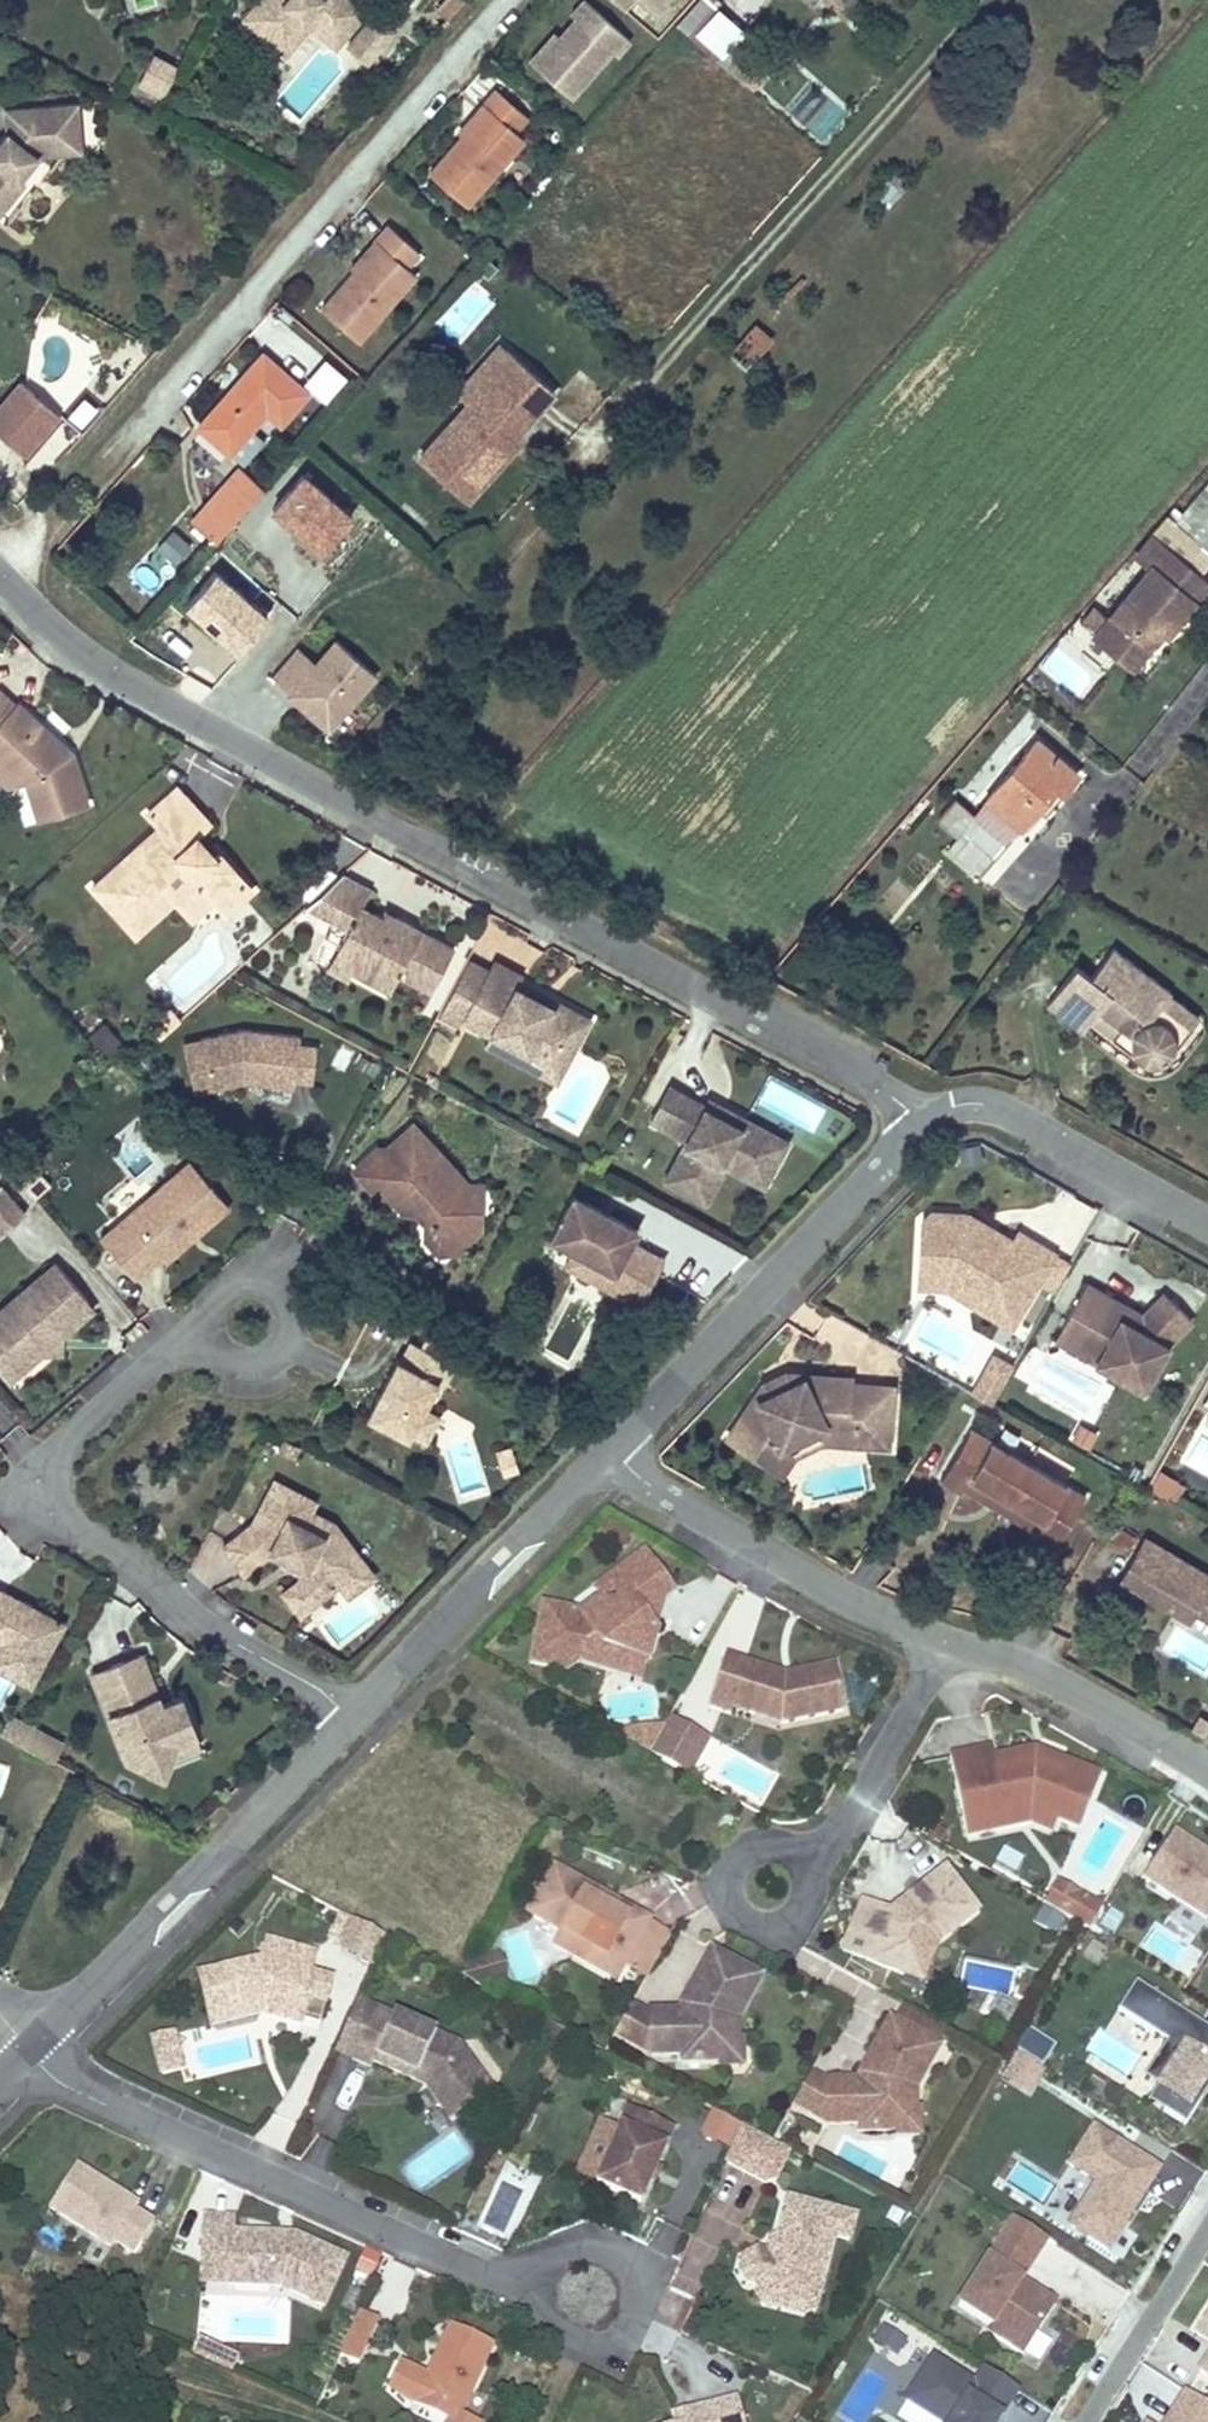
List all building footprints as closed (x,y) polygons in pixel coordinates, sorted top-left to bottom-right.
[(357,0),(258,0),(243,17),(280,48),(309,13),(341,40),(367,9),(357,0)] [(572,101),(629,39),(587,0),(582,0),(527,59),(572,101)] [(624,9),(632,0),(613,0),(624,9)] [(656,11),(666,0),(644,0),(656,11)] [(714,10),(703,0),(698,0),(676,24),(690,37),(714,10)] [(286,53),(310,24),(336,46),(341,40),(309,13),(280,48),(286,53)] [(744,84),(756,70),(738,53),(736,56),(726,48),(716,60),(744,84)] [(154,54),(137,86),(162,99),(179,68),(154,54)] [(466,204),(524,138),(515,129),(527,115),(496,89),(483,104),(492,111),(468,137),(464,134),(463,134),(430,173),(466,204)] [(37,155),(82,152),(77,101),(4,107),(5,131),(0,138),(0,214),(25,182),(19,177),(37,155)] [(468,137),(492,111),(483,104),(459,131),(463,134),(464,134),(468,137)] [(357,340),(415,274),(406,266),(418,251),(388,225),(374,240),(383,247),(360,273),(355,270),(354,270),(321,308),(357,340)] [(360,273),(383,247),(374,240),(351,267),(354,270),(355,270),(360,273)] [(746,368),(771,340),(755,325),(729,352),(746,368)] [(485,373),(507,348),(500,343),(458,391),(470,401),(490,378),(485,373)] [(513,436),(554,390),(507,348),(485,373),(490,378),(470,401),(419,458),(467,500),(502,460),(493,452),(508,435),(510,438),(513,436)] [(279,424),(307,393),(262,353),(197,426),(229,454),(266,412),(279,424)] [(327,357),(302,379),(323,403),(348,381),(327,357)] [(0,407),(0,431),(26,454),(61,416),(23,382),(0,407)] [(502,460),(518,441),(513,436),(510,438),(508,435),(493,452),(502,460)] [(248,505),(262,489),(239,468),(225,484),(248,505)] [(271,509),(321,554),(352,520),(301,475),(271,509)] [(1174,522),(1207,551),(1207,482),(1174,522)] [(216,540),(248,505),(225,484),(193,520),(216,540)] [(174,531),(158,549),(175,565),(192,546),(174,531)] [(1167,633),(1207,583),(1151,536),(1136,555),(1151,567),(1095,635),(1132,666),(1151,643),(1149,640),(1159,627),(1167,633)] [(299,649),(273,679),(330,730),(377,677),(335,639),(314,663),(299,649)] [(61,743),(18,703),(16,705),(0,690),(0,756),(26,780),(38,818),(87,803),(76,766),(69,768),(61,743)] [(979,877),(1037,807),(1055,787),(1061,793),(1077,774),(1036,739),(1021,757),(1019,755),(1013,761),(1016,763),(973,814),(955,799),(938,820),(959,838),(966,843),(954,856),(979,877)] [(76,766),(72,752),(61,743),(69,768),(76,766)] [(0,756),(0,777),(10,786),(26,780),(0,756)] [(1045,813),(1061,793),(1055,787),(1037,807),(1045,813)] [(250,889),(218,852),(213,856),(208,850),(203,855),(197,848),(202,843),(197,836),(210,825),(177,788),(148,813),(160,826),(92,886),(130,928),(170,893),(175,898),(177,902),(199,882),(214,899),(225,912),(250,889)] [(954,856),(966,843),(959,838),(948,851),(954,856)] [(208,850),(202,843),(197,848),(203,855),(208,850)] [(430,991),(454,947),(396,916),(391,927),(380,921),(382,916),(381,916),(361,905),(370,889),(342,873),(305,906),(334,921),(339,912),(352,919),(347,928),(340,943),(358,953),(350,969),(351,970),(389,990),(397,974),(430,991)] [(192,918),(214,899),(199,882),(177,902),(192,918)] [(135,934),(175,898),(170,893),(130,928),(135,934)] [(391,927),(396,916),(385,910),(382,916),(380,921),(391,927)] [(347,928),(352,919),(339,912),(334,921),(347,928)] [(350,969),(358,953),(340,943),(326,967),(347,978),(351,970),(350,969)] [(1191,1025),(1161,1002),(1168,992),(1170,990),(1112,946),(1090,976),(1075,965),(1046,1004),(1054,1009),(1076,1027),(1082,1031),(1089,1020),(1097,1010),(1119,1026),(1111,1036),(1137,1057),(1139,1058),(1141,1059),(1144,1060),(1146,1061),(1149,1061),(1152,1061),(1155,1061),(1158,1061),(1160,1060),(1163,1058),(1165,1056),(1167,1055),(1169,1052),(1191,1025)] [(574,1048),(590,1018),(551,998),(548,1003),(516,987),(519,981),(521,977),(494,962),(464,1018),(490,1032),(548,1063),(557,1046),(564,1043),(574,1048)] [(551,998),(519,981),(516,987),(548,1003),(551,998)] [(1199,1015),(1168,992),(1161,1002),(1191,1025),(1199,1015)] [(1119,1026),(1097,1010),(1089,1020),(1111,1036),(1119,1026)] [(294,1080),(299,1043),(300,1035),(241,1028),(200,1037),(210,1080),(237,1074),(244,1074),(243,1082),(293,1088),(294,1080)] [(548,1063),(490,1032),(485,1043),(556,1081),(574,1048),(564,1043),(557,1046),(548,1063)] [(210,1080),(200,1037),(184,1041),(195,1093),(243,1082),(244,1074),(237,1074),(210,1080)] [(312,1082),(316,1046),(299,1043),(294,1080),(312,1082)] [(813,1131),(825,1105),(769,1078),(757,1104),(813,1131)] [(787,1141),(724,1107),(720,1115),(705,1107),(706,1105),(705,1105),(669,1085),(651,1119),(686,1139),(665,1179),(706,1201),(725,1165),(725,1164),(721,1162),(728,1150),(749,1162),(752,1154),(774,1166),(787,1141)] [(720,1115),(724,1107),(708,1098),(705,1105),(706,1105),(705,1107),(720,1115)] [(468,1185),(412,1125),(387,1148),(377,1148),(354,1169),(376,1193),(382,1188),(403,1210),(413,1210),(419,1207),(431,1218),(430,1228),(451,1250),(479,1225),(479,1214),(460,1193),(468,1185)] [(763,1186),(774,1166),(752,1154),(749,1162),(728,1150),(721,1162),(725,1164),(725,1165),(763,1186)] [(197,1232),(229,1206),(190,1160),(100,1238),(133,1276),(159,1254),(192,1226),(197,1232)] [(0,1184),(0,1185),(0,1235),(1,1235),(25,1214),(0,1184)] [(479,1214),(480,1185),(468,1185),(460,1193),(479,1214)] [(665,1258),(631,1240),(637,1230),(609,1214),(607,1219),(598,1215),(601,1210),(573,1195),(550,1238),(573,1250),(613,1272),(605,1288),(639,1306),(665,1258)] [(431,1218),(419,1207),(413,1210),(425,1223),(430,1228),(431,1218)] [(607,1219),(609,1214),(601,1210),(598,1215),(607,1219)] [(1016,1317),(1054,1252),(1018,1231),(1013,1240),(1010,1246),(975,1226),(978,1220),(967,1214),(931,1211),(922,1219),(919,1278),(947,1280),(952,1271),(974,1284),(971,1291),(1016,1317)] [(1013,1240),(978,1220),(975,1226),(1010,1246),(1013,1240)] [(451,1250),(430,1228),(425,1223),(424,1236),(437,1251),(451,1250)] [(165,1261),(197,1232),(192,1226),(159,1254),(165,1261)] [(613,1272),(573,1250),(564,1266),(605,1288),(613,1272)] [(89,1301),(56,1263),(0,1310),(0,1371),(8,1380),(42,1351),(44,1334),(52,1326),(56,1330),(89,1301)] [(971,1291),(974,1284),(952,1271),(947,1280),(919,1278),(918,1286),(945,1288),(1011,1326),(1016,1317),(971,1291)] [(1131,1325),(1142,1314),(1085,1283),(1079,1295),(1131,1325)] [(1142,1389),(1167,1345),(1191,1319),(1164,1292),(1142,1314),(1131,1325),(1079,1295),(1061,1327),(1102,1350),(1095,1362),(1142,1389)] [(60,1352),(61,1335),(94,1307),(89,1301),(56,1330),(52,1326),(44,1334),(42,1351),(60,1352)] [(1102,1350),(1061,1327),(1054,1339),(1095,1362),(1102,1350)] [(424,1407),(437,1382),(444,1385),(455,1364),(410,1340),(399,1360),(396,1358),(384,1382),(389,1384),(383,1394),(379,1392),(366,1415),(408,1438),(410,1433),(424,1407)] [(1001,1386),(1013,1366),(993,1355),(982,1376),(1001,1386)] [(757,1399),(803,1377),(803,1374),(786,1372),(763,1383),(753,1397),(757,1399)] [(888,1446),(892,1386),(850,1383),(851,1377),(803,1374),(803,1377),(757,1399),(753,1397),(727,1436),(766,1464),(779,1446),(824,1423),(856,1426),(854,1444),(888,1446)] [(991,1403),(1001,1386),(982,1376),(973,1392),(991,1403)] [(383,1394),(389,1384),(384,1382),(379,1392),(383,1394)] [(426,1442),(440,1416),(424,1407),(410,1433),(426,1442)] [(854,1444),(856,1426),(824,1423),(779,1446),(766,1464),(781,1474),(794,1454),(822,1441),(854,1444)] [(1088,1448),(1096,1433),(1081,1425),(1072,1439),(1088,1448)] [(1006,1498),(1028,1462),(971,1427),(940,1479),(961,1492),(963,1488),(970,1476),(1006,1498)] [(496,1449),(501,1475),(517,1472),(513,1446),(496,1449)] [(1085,1495),(1028,1462),(1006,1498),(1043,1519),(1036,1531),(1034,1535),(1054,1547),(1085,1495)] [(1166,1495),(1175,1479),(1160,1472),(1151,1487),(1166,1495)] [(1006,1498),(970,1476),(963,1488),(1000,1509),(1006,1498)] [(1175,1499),(1183,1484),(1175,1479),(1166,1495),(1175,1499)] [(353,1573),(324,1535),(303,1523),(311,1510),(315,1501),(275,1480),(252,1522),(222,1546),(244,1573),(271,1551),(283,1557),(304,1568),(301,1574),(298,1580),(283,1592),(299,1615),(339,1585),(353,1573)] [(1043,1519),(1006,1498),(1000,1509),(1036,1531),(1043,1519)] [(374,1577),(335,1525),(311,1510),(303,1523),(324,1535),(353,1573),(339,1585),(348,1597),(374,1577)] [(1128,1551),(1136,1537),(1121,1528),(1112,1542),(1128,1551)] [(1144,1536),(1118,1577),(1190,1620),(1194,1612),(1207,1589),(1207,1574),(1144,1536)] [(583,1645),(595,1636),(603,1646),(646,1659),(648,1660),(657,1632),(668,1595),(672,1592),(643,1553),(595,1590),(602,1599),(584,1613),(542,1605),(530,1665),(569,1673),(579,1665),(580,1661),(583,1645)] [(304,1568),(283,1557),(280,1562),(301,1574),(304,1568)] [(1194,1612),(1207,1621),(1207,1589),(1194,1612)] [(3,1590),(0,1594),(0,1643),(21,1654),(43,1611),(3,1590)] [(640,1680),(646,1659),(603,1646),(595,1636),(583,1645),(580,1661),(640,1680)] [(195,1740),(176,1692),(157,1699),(136,1648),(88,1668),(121,1752),(158,1768),(164,1752),(195,1740)] [(844,1713),(834,1664),(793,1671),(794,1676),(786,1678),(784,1673),(725,1654),(708,1708),(731,1716),(732,1709),(754,1716),(758,1705),(778,1711),(781,1725),(844,1713)] [(781,1725),(778,1711),(758,1705),(754,1716),(781,1725)] [(15,1742),(55,1762),(65,1740),(25,1721),(15,1742)] [(650,1753),(664,1726),(643,1730),(634,1746),(650,1753)] [(634,1746),(643,1730),(614,1734),(634,1746)] [(1046,1752),(1004,1757),(1004,1747),(961,1752),(971,1834),(1015,1828),(1012,1811),(1044,1807),(1067,1817),(1064,1823),(1086,1833),(1110,1781),(1046,1752)] [(1012,1811),(1015,1828),(1041,1825),(1059,1833),(1064,1823),(1067,1817),(1044,1807),(1012,1811)] [(1143,1882),(1203,1921),(1207,1913),(1207,1860),(1173,1837),(1143,1882)] [(1016,1877),(1023,1859),(1003,1851),(996,1869),(1016,1877)] [(670,1936),(646,1923),(647,1920),(629,1911),(628,1913),(613,1905),(610,1910),(595,1902),(600,1894),(553,1869),(529,1912),(562,1931),(555,1945),(586,1961),(593,1949),(622,1965),(623,1963),(647,1977),(670,1936)] [(928,1963),(937,1942),(978,1912),(945,1869),(911,1896),(917,1902),(908,1908),(903,1901),(894,1909),(892,1913),(862,1901),(842,1950),(904,1975),(912,1956),(928,1963)] [(1043,1909),(1094,1927),(1103,1899),(1053,1881),(1043,1909)] [(629,1911),(600,1894),(595,1902),(610,1910),(613,1905),(628,1913),(629,1911)] [(908,1908),(917,1902),(911,1896),(903,1901),(908,1908)] [(1057,1936),(1064,1916),(1038,1907),(1031,1926),(1057,1936)] [(344,1944),(356,1921),(341,1913),(330,1937),(344,1944)] [(375,1965),(387,1937),(356,1921),(344,1944),(343,1948),(375,1965)] [(308,1999),(315,1975),(311,1974),(316,1954),(266,1940),(262,1959),(198,1975),(210,2026),(260,2014),(301,2025),(304,2017),(308,1999)] [(622,1965),(593,1949),(586,1961),(615,1978),(622,1965)] [(738,2041),(737,2021),(761,1977),(712,1950),(691,1987),(698,1991),(693,2001),(686,1996),(681,2006),(680,2011),(649,2012),(650,2055),(650,2057),(681,2056),(681,2063),(719,2063),(719,2041),(738,2041)] [(503,1978),(496,1955),(475,1961),(482,1984),(503,1978)] [(921,1982),(928,1963),(912,1956),(904,1975),(921,1982)] [(422,1980),(429,1964),(414,1957),(407,1971),(422,1980)] [(482,1984),(475,1961),(469,1963),(463,1977),(477,1985),(482,1984)] [(325,2004),(332,1980),(315,1975),(308,1999),(325,2004)] [(1111,2015),(1157,2044),(1172,2053),(1150,2088),(1140,2104),(1178,2128),(1207,2080),(1207,2066),(1203,2063),(1207,2055),(1207,2035),(1130,1985),(1111,2015)] [(693,2001),(698,1991),(691,1987),(686,1996),(693,2001)] [(650,2055),(649,2012),(633,2003),(614,2036),(650,2055)] [(483,2079),(459,2045),(375,2008),(352,2059),(371,2067),(373,2062),(414,2080),(417,2074),(431,2079),(448,2105),(483,2079)] [(917,2110),(916,2090),(940,2046),(891,2019),(870,2056),(877,2059),(872,2069),(865,2065),(859,2076),(859,2080),(828,2080),(829,2124),(829,2125),(860,2125),(860,2132),(898,2131),(898,2111),(917,2110)] [(1027,2096),(1058,2048),(1028,2029),(998,2078),(1027,2096)] [(184,2074),(175,2036),(151,2041),(160,2079),(184,2074)] [(738,2063),(738,2041),(719,2041),(719,2063),(738,2063)] [(1172,2053),(1157,2044),(1135,2078),(1150,2088),(1172,2053)] [(872,2069),(877,2059),(870,2056),(865,2065),(872,2069)] [(829,2124),(828,2080),(812,2072),(792,2106),(829,2124)] [(448,2105),(431,2079),(417,2074),(414,2080),(426,2085),(443,2108),(448,2105)] [(450,2119),(491,2090),(483,2079),(448,2105),(443,2108),(450,2119)] [(656,2168),(674,2127),(628,2107),(619,2126),(618,2127),(621,2129),(596,2184),(640,2203),(650,2180),(656,2168)] [(917,2131),(917,2110),(898,2111),(898,2131),(917,2131)] [(776,2180),(789,2151),(773,2142),(741,2126),(724,2162),(765,2184),(776,2180)] [(1068,2222),(1112,2250),(1162,2171),(1092,2127),(1067,2166),(1093,2182),(1068,2222)] [(116,2198),(110,2194),(113,2189),(76,2166),(49,2209),(111,2248),(115,2242),(134,2254),(154,2222),(135,2210),(139,2205),(120,2193),(116,2198)] [(656,2183),(662,2170),(656,2168),(650,2180),(656,2183)] [(116,2198),(120,2193),(113,2189),(110,2194),(116,2198)] [(817,2302),(835,2237),(849,2241),(856,2216),(787,2199),(777,2237),(775,2244),(781,2246),(778,2257),(773,2255),(756,2251),(743,2258),(739,2271),(747,2284),(758,2287),(817,2302)] [(239,2233),(240,2217),(204,2216),(202,2289),(284,2292),(322,2309),(346,2258),(295,2235),(239,2233)] [(1020,2285),(1049,2240),(1015,2219),(957,2311),(1023,2353),(1053,2306),(1020,2285)] [(815,2311),(817,2302),(758,2287),(755,2296),(763,2306),(804,2317),(815,2311)] [(1207,2306),(1191,2332),(1207,2343),(1207,2307),(1207,2306)] [(366,2346),(378,2320),(359,2311),(347,2337),(366,2346)] [(493,2344),(450,2324),(430,2367),(436,2370),(433,2377),(427,2375),(413,2405),(450,2421),(457,2421),(493,2344)] [(899,2359),(909,2343),(887,2329),(877,2345),(899,2359)] [(358,2364),(366,2346),(347,2337),(339,2356),(358,2364)] [(530,2361),(535,2351),(521,2344),(516,2354),(530,2361)] [(1194,2375),(1207,2384),(1207,2354),(1194,2375)] [(908,2398),(946,2421),(998,2421),(1019,2390),(984,2367),(974,2383),(934,2357),(908,2398)] [(433,2377),(436,2370),(430,2367),(427,2375),(433,2377)] [(1181,2388),(1159,2421),(1207,2421),(1207,2406),(1181,2388)] [(738,2399),(692,2411),(694,2420),(687,2421),(744,2421),(738,2399)] [(692,2411),(691,2408),(673,2413),(675,2421),(686,2421),(694,2420),(692,2411)]
